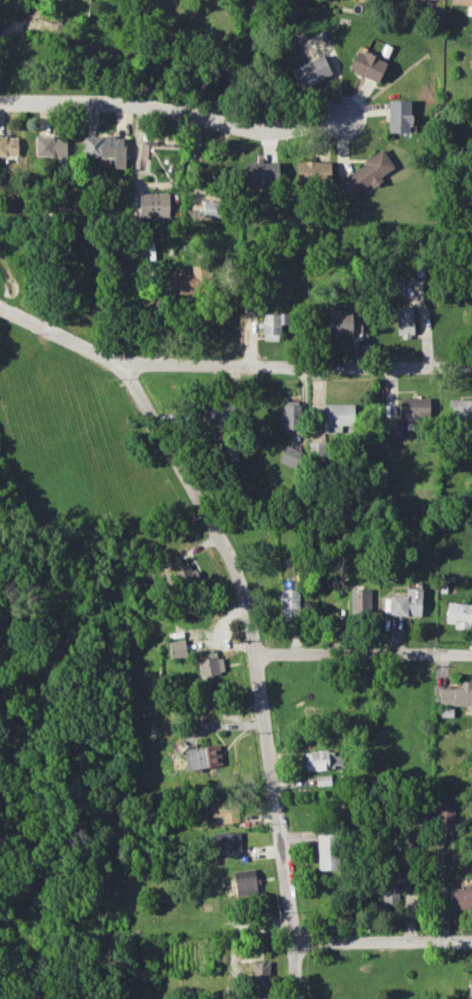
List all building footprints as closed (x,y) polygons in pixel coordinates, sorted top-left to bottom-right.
[(348,71),(378,82),(386,60),(356,49),(348,71)] [(290,70),(300,90),(332,75),(322,54),(290,70)] [(387,132),(411,132),(412,100),(388,100),(387,132)] [(18,156),(18,137),(0,136),(0,155),(18,156)] [(35,156),(67,156),(67,140),(53,139),(53,136),(35,136),(35,156)] [(84,136),(83,156),(109,156),(109,167),(124,168),(125,137),(84,136)] [(338,180),(351,199),(394,167),(381,149),(338,180)] [(296,161),(297,184),(330,183),(330,161),(296,161)] [(244,163),(245,192),(253,192),(253,186),(278,185),(278,162),(244,163)] [(188,216),(218,217),(219,194),(205,193),(206,187),(189,186),(188,216)] [(169,193),(140,193),(139,217),(168,218),(169,193)] [(177,273),(176,294),(201,295),(202,275),(200,275),(201,267),(192,267),(192,274),(177,273)] [(395,337),(413,337),(411,306),(394,307),(395,337)] [(279,340),(279,324),(287,324),(286,313),(262,314),(263,340),(279,340)] [(361,334),(361,314),(328,314),(328,334),(361,334)] [(399,417),(429,418),(429,398),(399,397),(399,417)] [(448,400),(449,419),(471,419),(471,400),(448,400)] [(282,402),(282,428),(299,429),(299,402),(282,402)] [(324,433),(342,432),(342,425),(354,425),(353,403),(323,404),(324,433)] [(204,423),(228,423),(228,408),(204,408),(204,423)] [(402,437),(402,419),(386,419),(386,437),(402,437)] [(294,468),(302,452),(286,445),(279,461),(294,468)] [(199,582),(192,564),(171,573),(178,590),(199,582)] [(299,589),(281,588),(280,616),(298,616),(299,589)] [(405,595),(389,595),(389,615),(421,616),(421,588),(405,588),(405,595)] [(350,589),(350,613),(370,612),(370,589),(350,589)] [(446,622),(455,622),(454,628),(470,629),(471,604),(447,602),(446,622)] [(186,657),(184,640),(168,641),(170,659),(186,657)] [(200,681),(213,679),(212,674),(223,672),(219,653),(196,657),(200,681)] [(439,688),(439,706),(471,705),(471,681),(462,681),(462,688),(439,688)] [(187,771),(222,766),(219,744),(185,749),(185,748),(184,748),(187,771)] [(304,750),(305,769),(342,768),(341,755),(334,756),(334,750),(304,750)] [(236,799),(210,800),(210,816),(221,816),(222,823),(237,823),(236,799)] [(454,801),(437,801),(437,828),(454,828),(454,801)] [(223,849),(224,856),(240,855),(239,832),(211,833),(212,850),(223,849)] [(316,834),(318,870),(336,869),(335,834),(316,834)] [(259,893),(257,877),(254,877),(253,869),(230,872),(233,896),(259,893)] [(397,884),(409,883),(409,872),(382,872),(383,904),(397,904),(397,884)] [(471,909),(471,888),(450,887),(450,909),(471,909)] [(269,961),(252,961),(251,998),(268,998),(269,961)]
